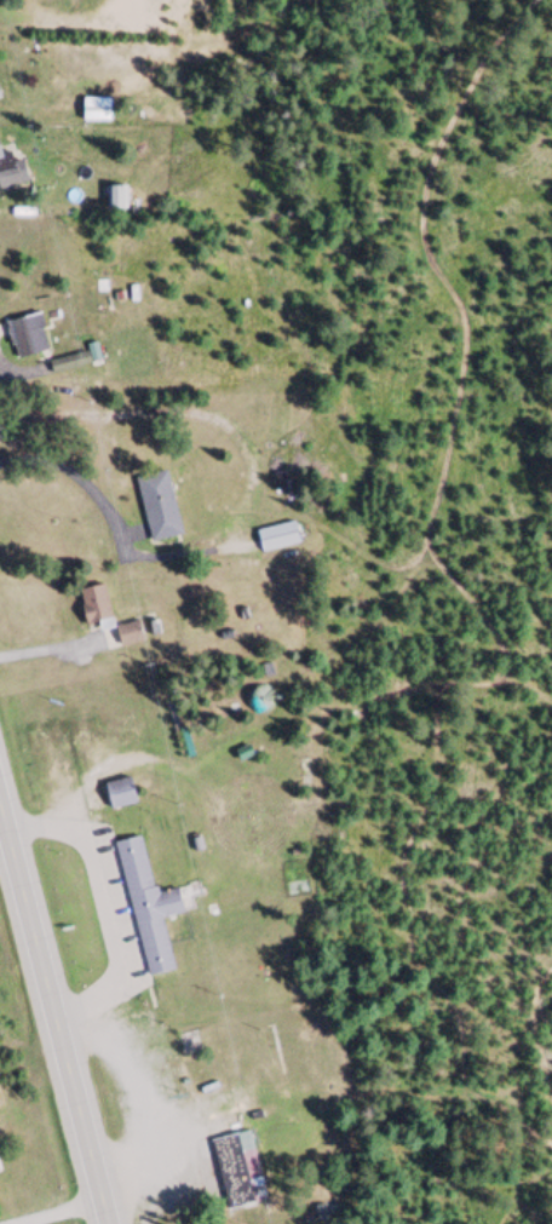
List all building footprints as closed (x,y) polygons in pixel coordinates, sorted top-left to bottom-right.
[(109,100),(82,100),(82,124),(109,124),(109,100)] [(28,185),(23,161),(14,163),(12,154),(1,156),(0,153),(0,190),(28,185)] [(127,188),(106,188),(106,212),(127,212),(127,188)] [(9,321),(15,358),(48,353),(41,316),(9,321)] [(137,479),(151,545),(182,539),(169,473),(137,479)] [(298,548),(295,527),(258,533),(261,554),(298,548)] [(112,623),(105,589),(78,595),(85,629),(112,623)] [(122,651),(144,645),(139,626),(117,632),(122,651)] [(300,788),(310,788),(310,762),(300,762),(300,788)] [(104,786),(111,811),(137,804),(130,779),(104,786)] [(145,978),(174,972),(163,919),(184,914),(179,890),(154,895),(142,838),(117,844),(145,978)] [(252,1133),(213,1141),(226,1211),(266,1203),(252,1133)]
